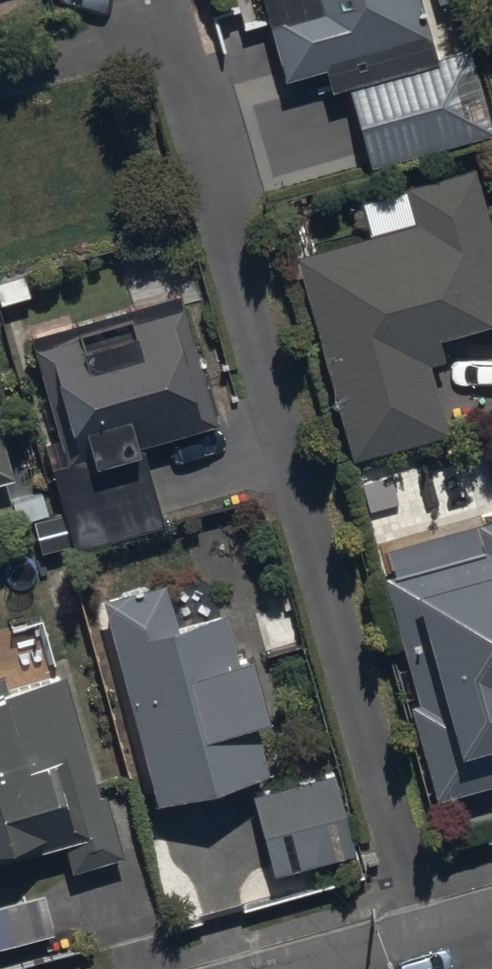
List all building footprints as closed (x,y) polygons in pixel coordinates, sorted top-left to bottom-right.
[(285,84),(323,74),(329,96),(349,91),(370,172),(491,140),(491,137),(470,51),(435,60),(420,0),(262,0),(285,84)] [(352,465),(448,440),(429,369),(442,366),(437,347),(491,332),(491,246),(474,176),(408,193),(418,230),(297,262),(352,465)] [(142,451),(217,431),(180,299),(29,341),(57,444),(43,447),(73,556),(164,531),(142,451)] [(14,486),(0,436),(0,489),(14,486)] [(384,583),(419,707),(411,709),(437,806),(491,791),(491,526),(478,530),(485,556),(384,583)] [(163,590),(102,605),(156,809),(267,780),(255,733),(266,730),(249,665),(235,668),(223,620),(174,633),(163,590)] [(63,849),(71,878),(124,864),(106,799),(99,801),(66,683),(2,701),(0,694),(0,867),(63,849)] [(334,776),(252,797),(274,880),(355,859),(334,776)] [(0,911),(0,954),(53,941),(42,900),(0,911)]
